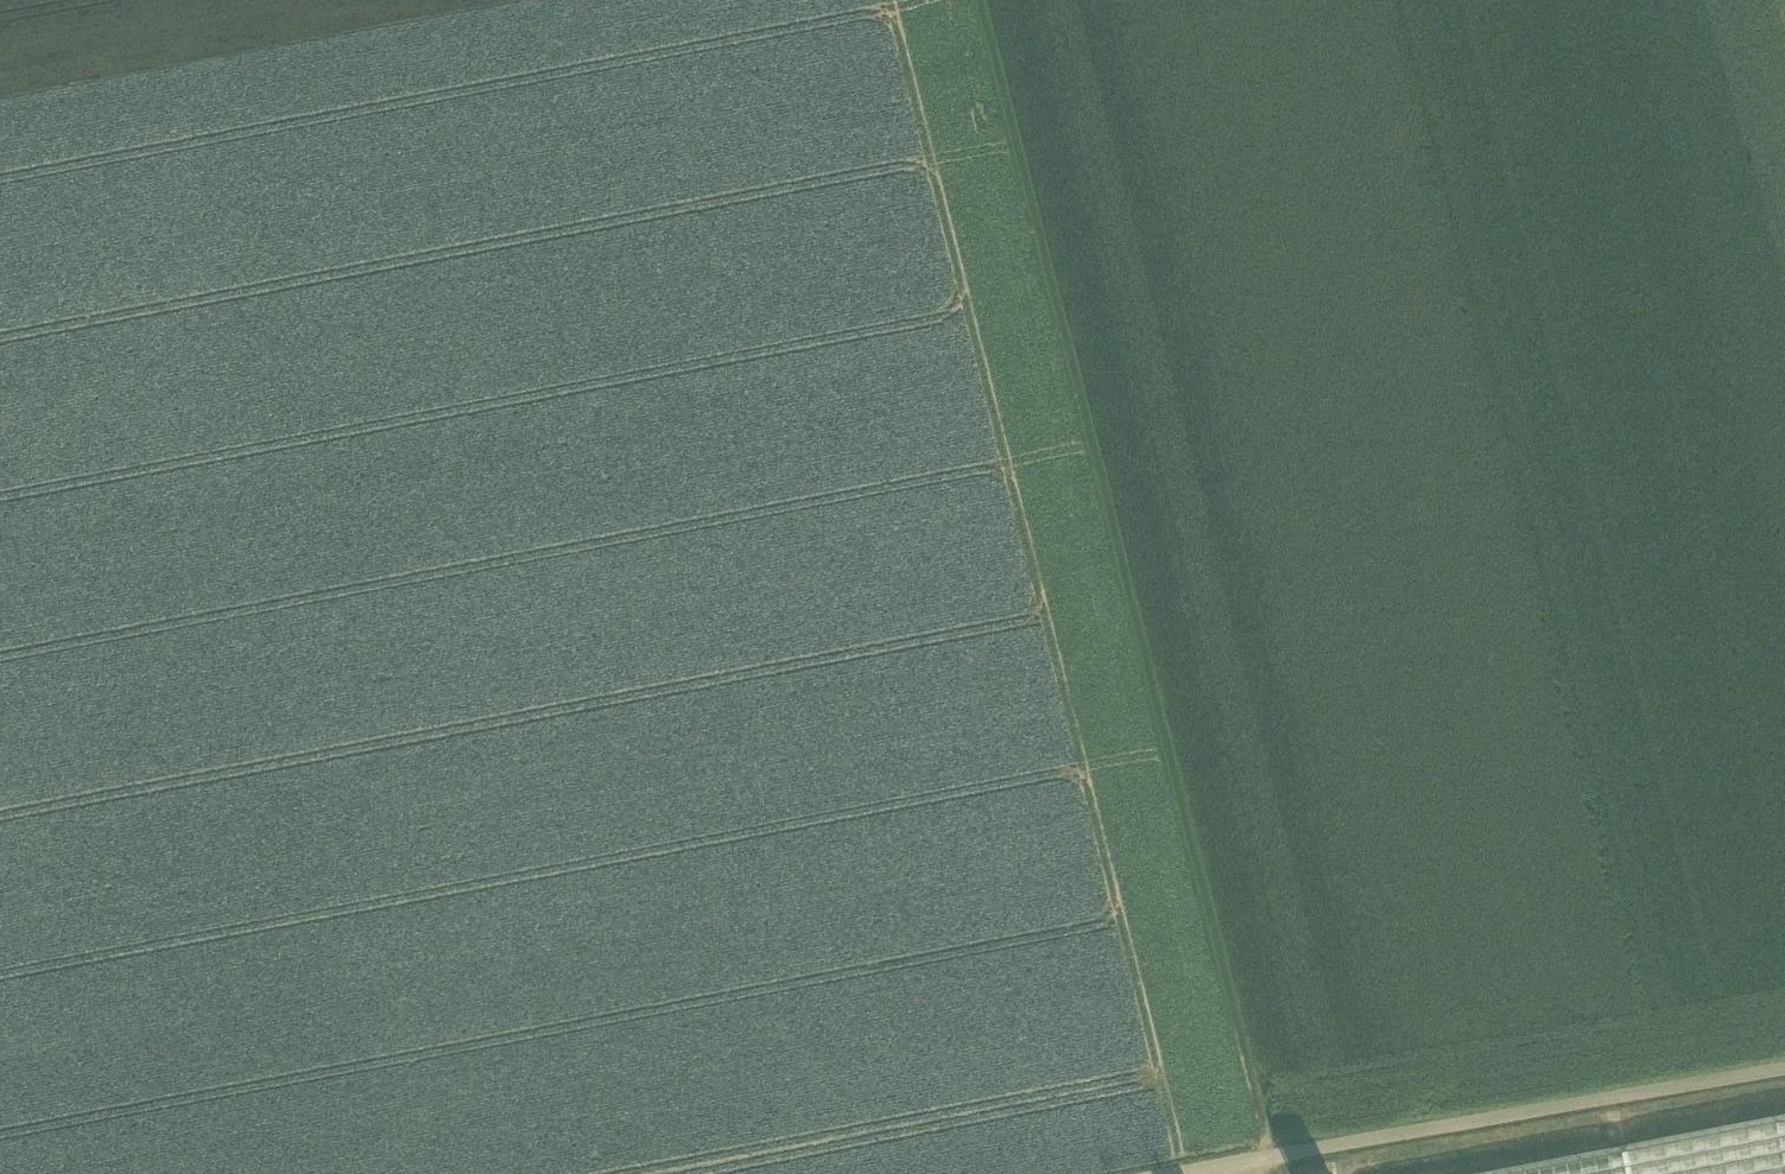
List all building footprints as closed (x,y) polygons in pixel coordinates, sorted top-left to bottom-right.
[(1465,1173),(1784,1173),(1784,1111),(1465,1173)]
